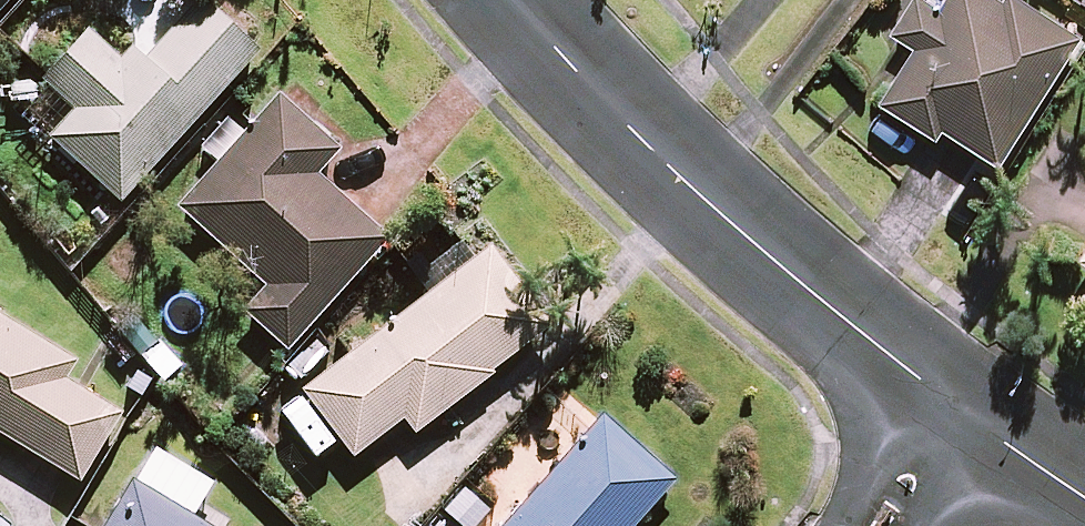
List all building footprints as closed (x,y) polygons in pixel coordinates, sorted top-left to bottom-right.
[(254,52),(196,0),(131,73),(86,33),(42,82),(73,110),(47,139),(119,203),(254,52)] [(1023,0),(949,0),(942,10),(925,0),(916,0),(895,35),(915,48),(881,104),(934,135),(939,127),(1000,164),(1079,33),(1023,0)] [(335,151),(279,99),(178,208),(263,287),(241,311),(283,350),(383,242),(312,176),(335,151)] [(546,330),(486,251),(277,410),(312,456),(336,438),(351,457),(402,419),(412,432),(546,330)] [(77,482),(117,415),(59,380),(71,360),(0,316),(0,435),(77,482)] [(599,419),(504,525),(630,525),(669,482),(599,419)] [(133,482),(107,525),(207,525),(133,482)]
